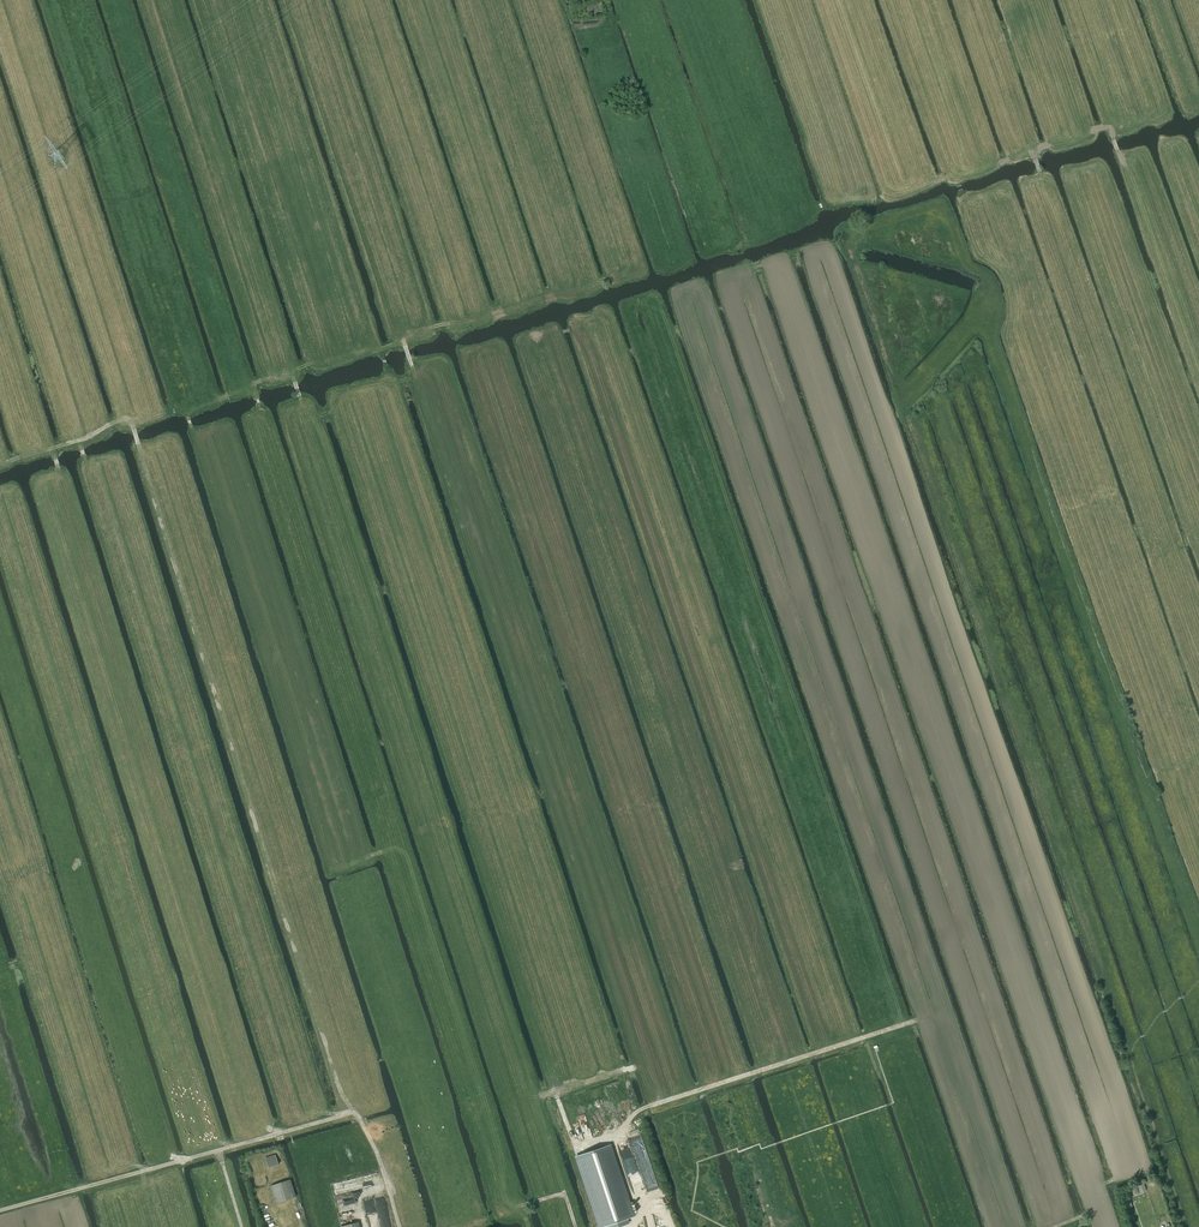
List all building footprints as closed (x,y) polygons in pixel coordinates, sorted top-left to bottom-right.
[(575,1157),(599,1226),(601,1226),(606,1225),(606,1226),(618,1226),(628,1223),(627,1218),(634,1216),(610,1145),(575,1157)] [(275,1154),(265,1158),(268,1168),(278,1164),(275,1154)] [(295,1197),(290,1179),(270,1186),(276,1203),(295,1197)] [(1143,1183),(1138,1185),(1140,1193),(1146,1191),(1143,1183)] [(1136,1186),(1130,1188),(1133,1195),(1139,1193),(1136,1186)] [(1130,1200),(1123,1203),(1125,1209),(1132,1206),(1130,1200)]
